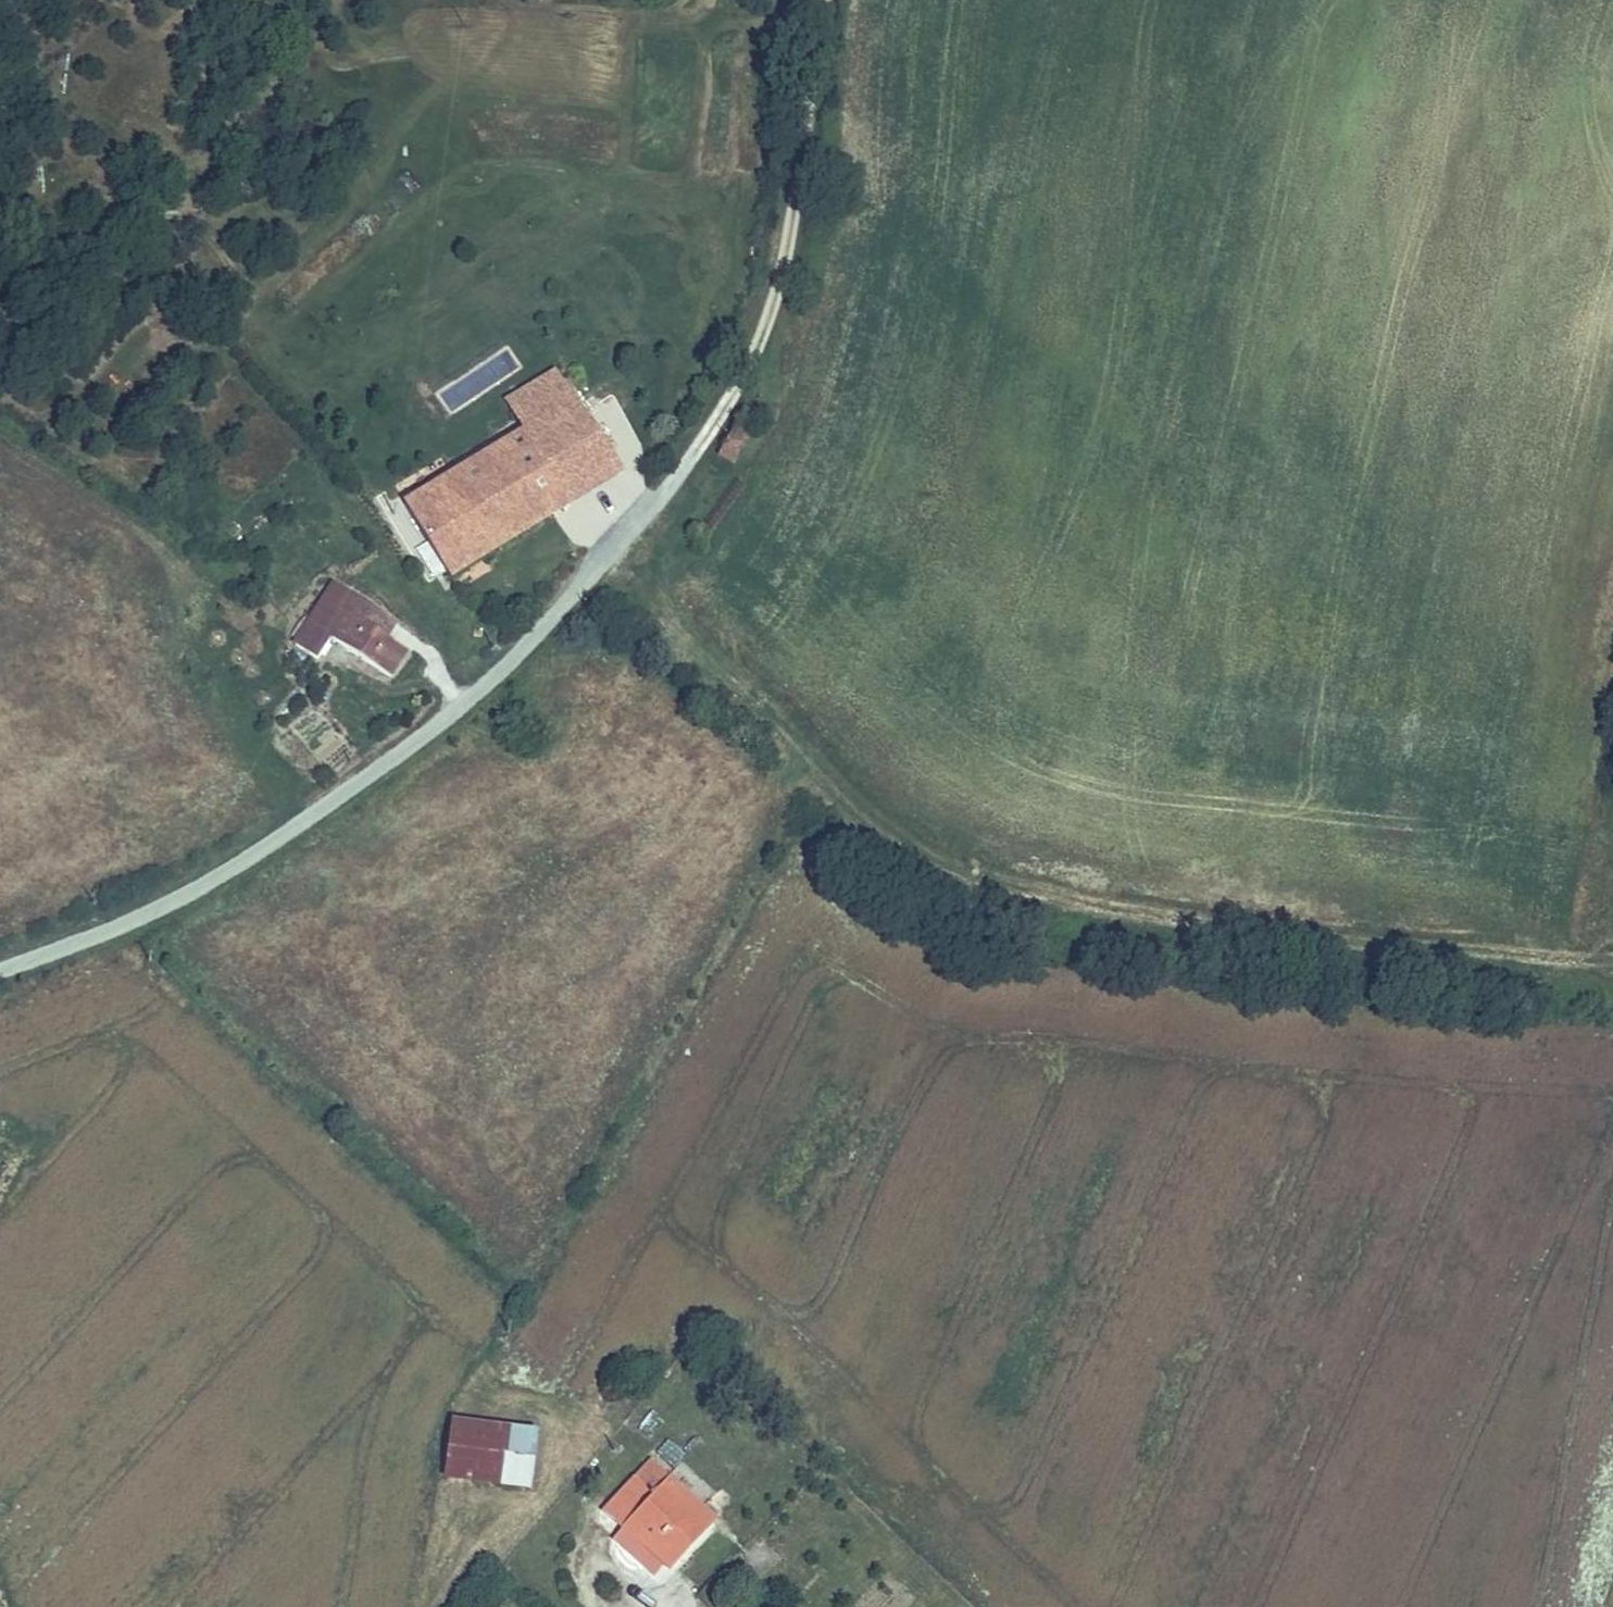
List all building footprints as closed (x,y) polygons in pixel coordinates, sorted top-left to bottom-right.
[(532,394),(550,424),(575,409),(557,379),(532,394)] [(550,424),(412,506),(435,546),(415,558),(425,575),(445,563),(457,583),(621,486),(575,409),(550,424)] [(750,446),(735,437),(718,465),(733,474),(750,446)] [(394,621),(344,586),(301,646),(324,661),(338,641),(395,681),(416,650),(395,636),(387,630),(394,621)] [(402,626),(394,621),(387,630),(395,636),(402,626)] [(455,1422),(447,1477),(531,1488),(535,1433),(455,1422)] [(627,1524),(663,1554),(674,1563),(717,1513),(648,1457),(606,1506),(627,1524)] [(653,1566),(663,1554),(627,1524),(616,1536),(653,1566)]
